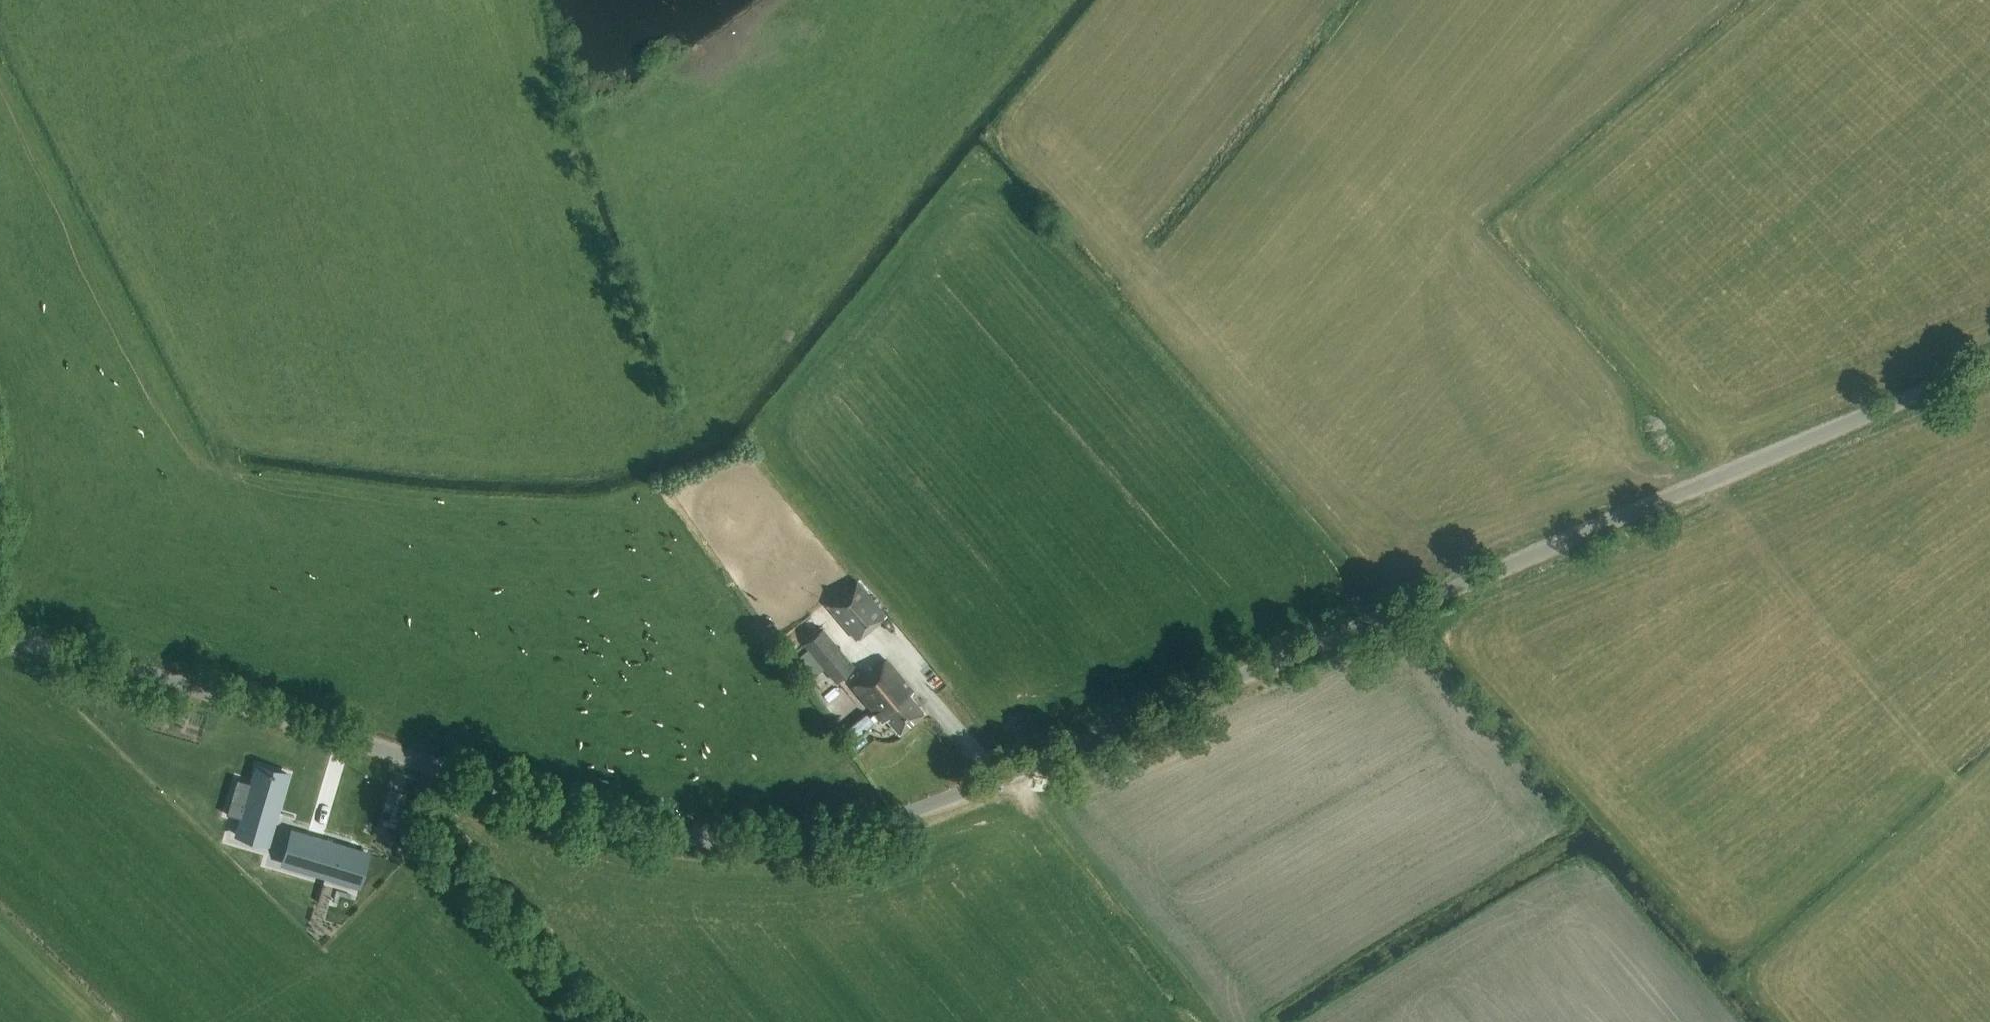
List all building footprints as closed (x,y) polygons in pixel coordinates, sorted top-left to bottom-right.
[(856,641),(885,616),(856,582),(827,606),(856,641)] [(854,668),(822,629),(803,645),(835,683),(854,668)] [(851,689),(881,724),(886,720),(898,733),(923,712),(909,695),(913,692),(885,659),(851,689)] [(867,714),(844,732),(851,741),(873,723),(867,714)] [(257,769),(256,769),(252,783),(246,804),(239,802),(232,800),(232,797),(231,797),(226,814),(241,819),(236,835),(250,839),(249,840),(254,841),(254,840),(267,844),(287,778),(285,777),(286,774),(285,773),(284,777),(274,774),(274,773),(269,771),(269,772),(259,769),(260,766),(258,766),(257,769)] [(359,885),(360,883),(348,880),(356,853),(368,857),(368,855),(292,832),(291,834),(283,861),(283,863),(359,885)]
